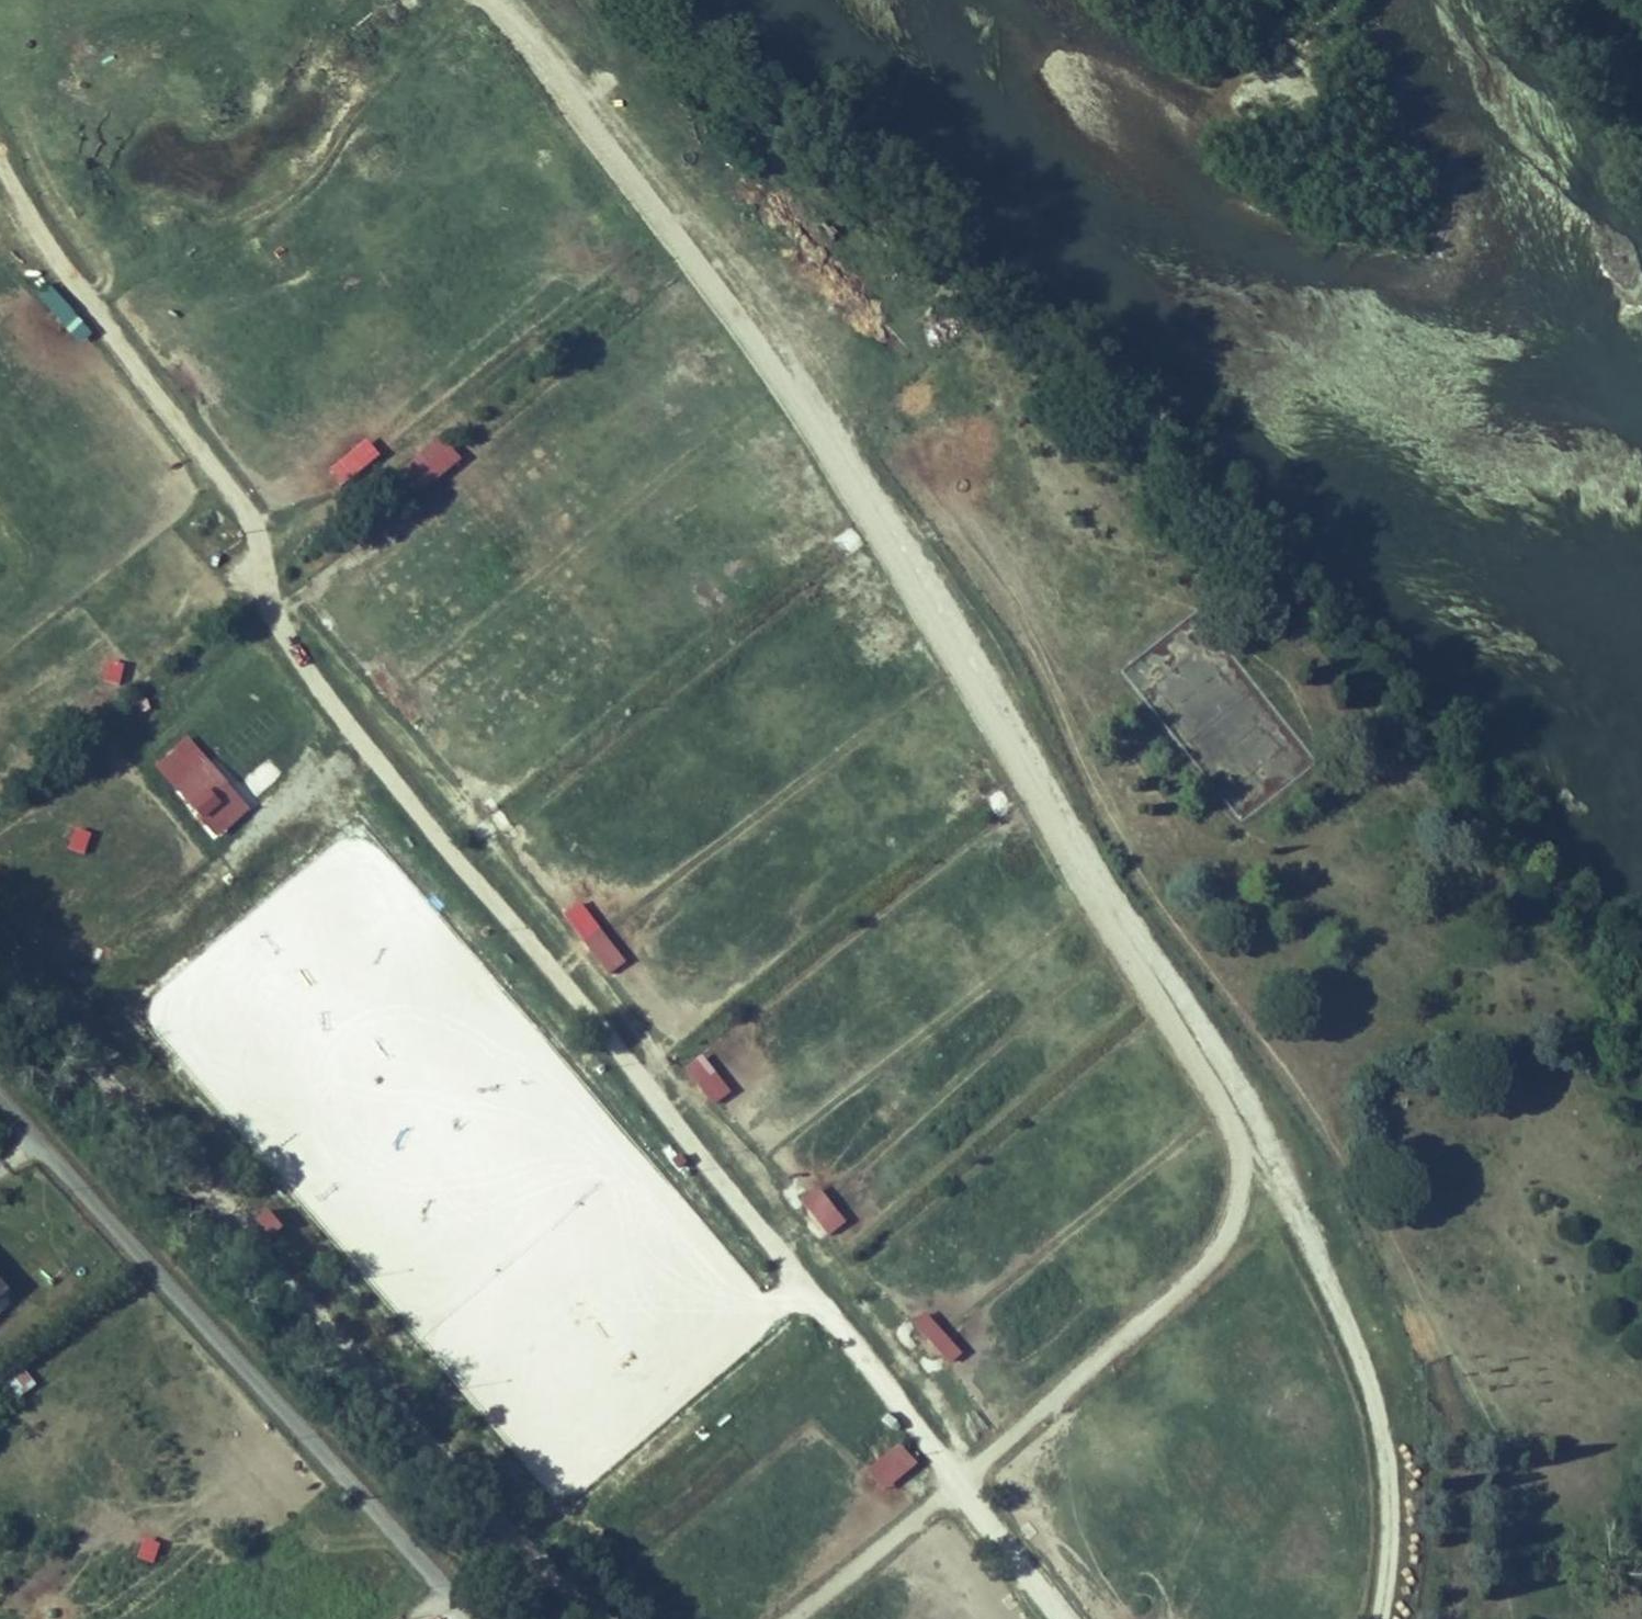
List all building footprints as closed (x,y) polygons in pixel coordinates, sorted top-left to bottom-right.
[(49,287),(36,298),(76,345),(89,333),(49,287)] [(580,902),(561,914),(580,941),(598,929),(580,902)] [(597,933),(582,944),(607,976),(621,965),(597,933)] [(695,1086),(714,1072),(702,1054),(682,1068),(695,1086)] [(809,1228),(826,1214),(808,1191),(791,1205),(809,1228)] [(921,1325),(906,1335),(923,1362),(939,1351),(921,1325)] [(19,1400),(34,1381),(17,1368),(2,1386),(19,1400)]
